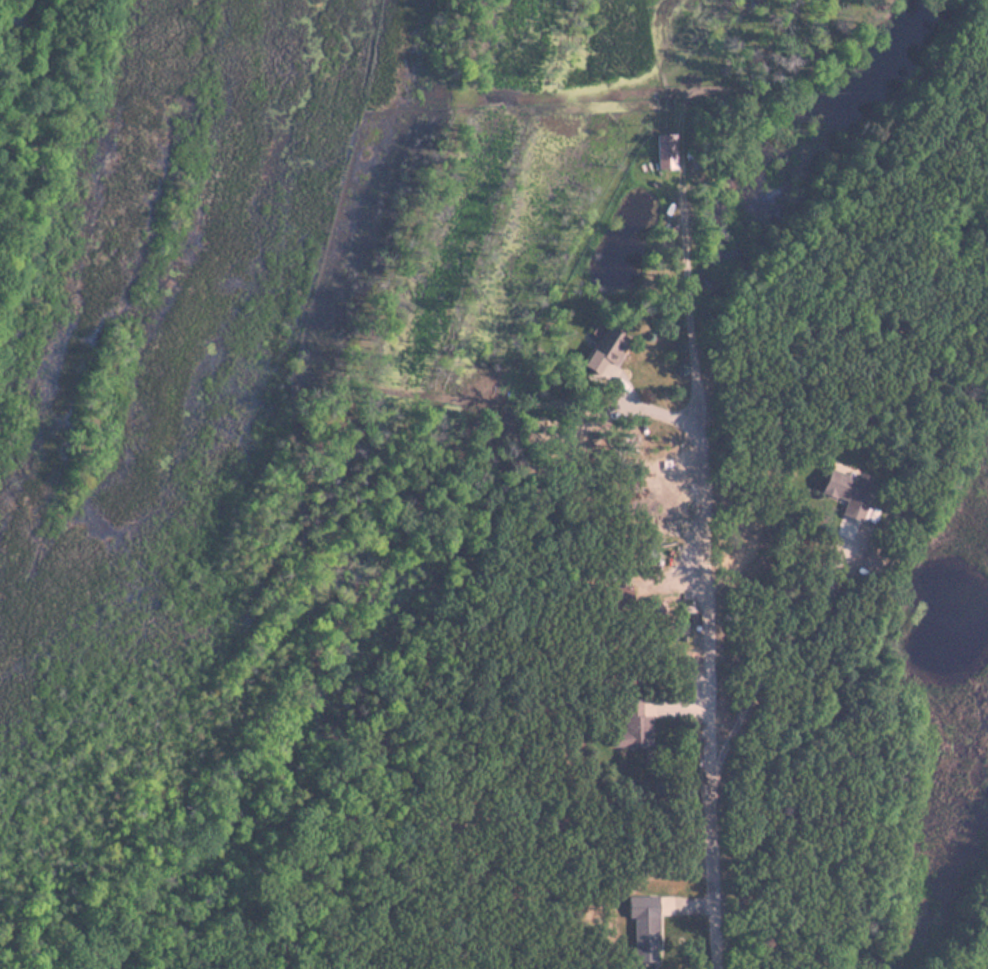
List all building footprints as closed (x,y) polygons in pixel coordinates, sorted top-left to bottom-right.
[(677,169),(677,135),(658,135),(658,169),(677,169)] [(584,367),(608,378),(628,336),(603,325),(584,367)] [(861,522),(877,479),(859,473),(857,478),(831,468),(822,492),(846,501),(841,514),(861,522)] [(651,716),(643,716),(643,699),(624,699),(625,731),(611,731),(611,747),(652,747),(651,716)] [(658,963),(658,896),(628,896),(628,917),(634,917),(635,963),(658,963)]
